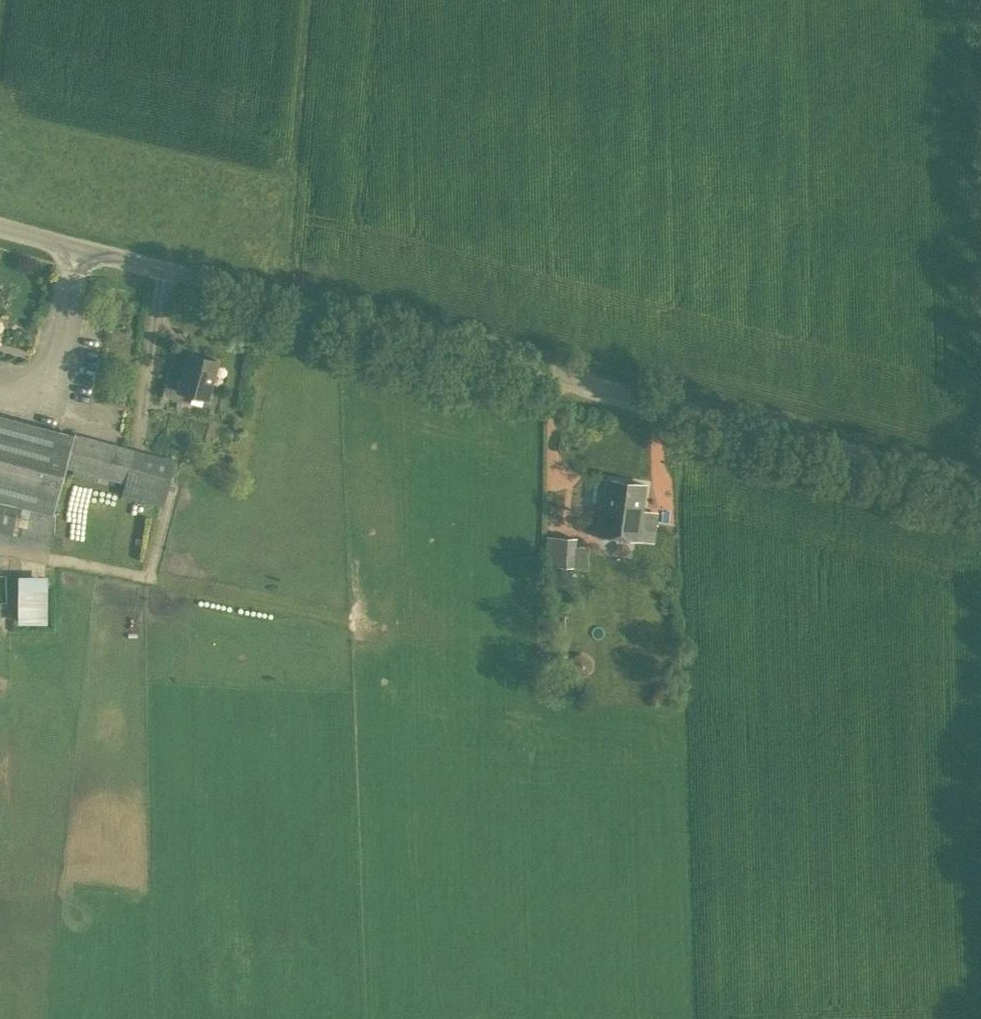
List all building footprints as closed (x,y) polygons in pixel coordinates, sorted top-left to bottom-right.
[(218,361),(189,353),(179,391),(207,399),(218,361)] [(52,515),(62,479),(65,468),(72,470),(71,475),(106,484),(108,479),(124,484),(121,495),(160,506),(172,464),(0,416),(0,500),(16,505),(52,515)] [(658,512),(644,510),(643,510),(646,483),(606,478),(602,504),(600,503),(596,534),(640,540),(653,542),(658,512)] [(16,505),(0,502),(0,543),(42,552),(52,515),(16,505)] [(587,569),(589,547),(575,546),(576,538),(547,536),(544,573),(566,575),(567,567),(587,569)] [(47,626),(47,576),(19,576),(18,626),(47,626)]
